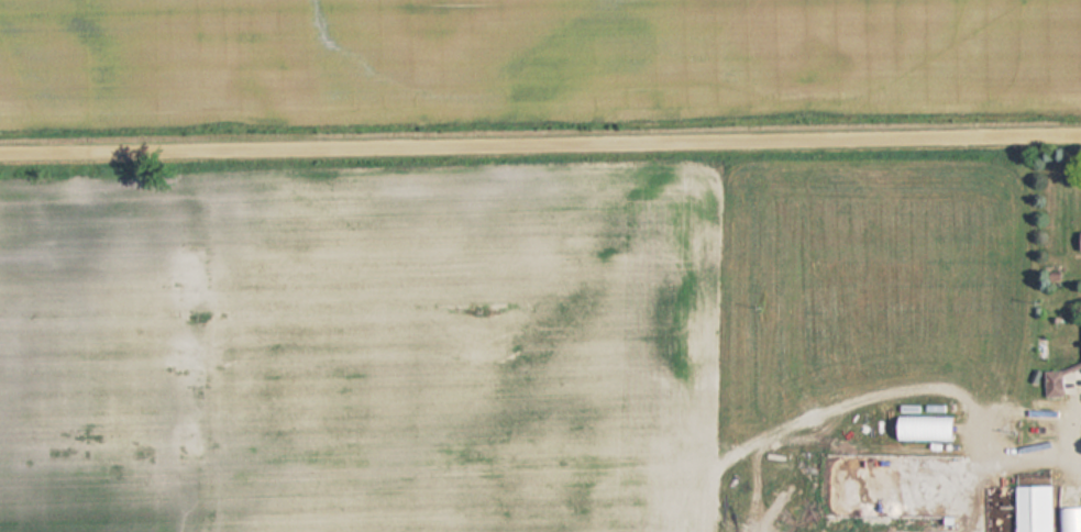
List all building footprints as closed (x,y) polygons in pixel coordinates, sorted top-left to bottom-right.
[(951,441),(951,416),(890,416),(890,441),(951,441)] [(1051,486),(1014,485),(1013,531),(1050,531),(1051,486)]
